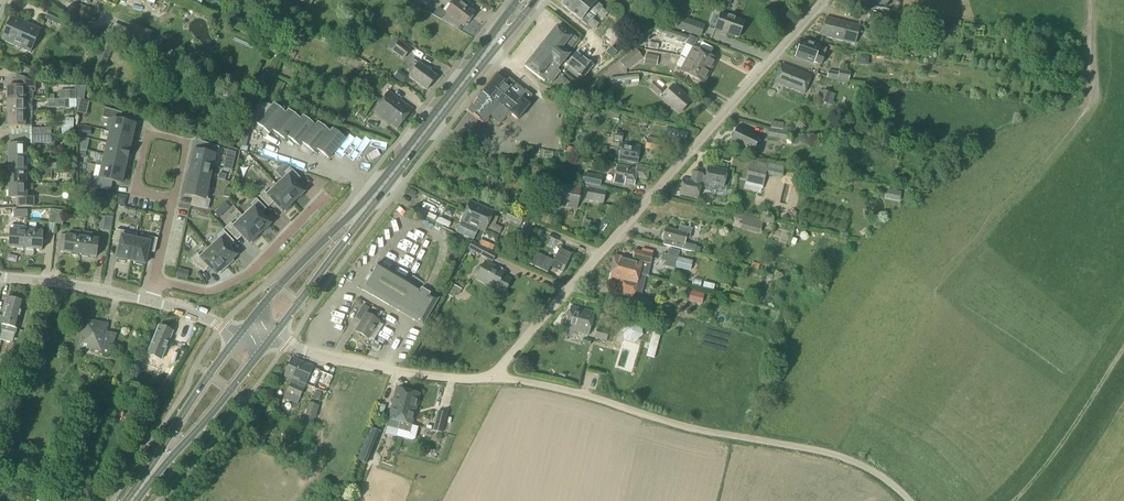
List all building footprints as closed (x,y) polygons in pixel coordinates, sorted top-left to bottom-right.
[(463,26),(473,13),(455,0),(445,13),(463,26)] [(580,21),(595,3),(591,0),(566,0),(561,6),(580,21)] [(76,14),(90,20),(93,11),(80,5),(76,14)] [(441,19),(445,13),(438,7),(432,15),(441,19)] [(45,19),(61,26),(63,17),(48,11),(45,19)] [(868,21),(879,23),(885,24),(887,15),(881,14),(869,12),(868,21)] [(715,30),(738,38),(744,22),(721,14),(715,30)] [(1,39),(30,52),(40,29),(11,17),(1,39)] [(704,25),(683,17),(679,29),(700,36),(704,25)] [(859,26),(826,18),(821,36),(855,44),(859,26)] [(144,50),(148,41),(139,37),(136,30),(130,27),(124,41),(144,50)] [(557,27),(525,67),(538,78),(539,77),(544,82),(546,79),(551,83),(560,72),(557,70),(575,47),(573,45),(575,42),(557,27)] [(664,33),(685,41),(687,37),(666,30),(664,33)] [(685,44),(693,48),(698,39),(689,35),(685,44)] [(94,62),(104,67),(115,43),(105,38),(94,62)] [(796,57),(813,63),(821,66),(825,55),(817,52),(819,47),(802,40),(796,57)] [(409,50),(398,42),(392,50),(403,58),(409,50)] [(616,51),(610,46),(605,52),(611,57),(616,51)] [(282,57),(285,50),(275,47),(273,53),(282,57)] [(687,59),(710,72),(716,60),(693,48),(687,59)] [(620,62),(626,70),(642,58),(636,50),(620,62)] [(284,60),(288,63),(289,64),(295,54),(290,51),(284,60)] [(419,56),(428,60),(430,55),(421,51),(419,56)] [(566,66),(582,78),(592,66),(587,62),(585,63),(574,55),(566,66)] [(710,72),(687,59),(686,59),(681,55),(675,66),(682,69),(681,71),(704,83),(710,72)] [(656,65),(658,58),(646,56),(645,63),(656,65)] [(611,61),(601,65),(604,71),(614,67),(611,61)] [(409,77),(427,90),(436,76),(418,63),(409,77)] [(774,82),(804,94),(811,76),(781,65),(774,82)] [(398,71),(393,77),(401,83),(406,77),(398,71)] [(827,79),(848,83),(850,73),(839,71),(838,72),(828,71),(827,79)] [(7,100),(25,100),(32,100),(32,92),(35,92),(34,87),(30,87),(30,81),(16,75),(16,87),(7,87),(7,100)] [(469,110),(484,123),(491,115),(501,123),(509,114),(518,121),(530,106),(529,105),(532,101),(530,100),(533,96),(525,90),(524,91),(508,77),(504,82),(496,75),(482,93),(483,94),(469,110)] [(609,79),(610,84),(638,80),(638,75),(609,79)] [(557,83),(565,89),(569,84),(562,78),(557,83)] [(279,95),(285,84),(276,79),(271,90),(279,95)] [(649,88),(657,96),(663,90),(655,82),(649,88)] [(350,92),(359,99),(361,96),(369,102),(373,97),(357,84),(350,92)] [(662,98),(673,108),(675,105),(682,111),(691,101),(674,85),(662,98)] [(77,97),(84,100),(86,87),(75,86),(75,91),(75,97),(77,97)] [(591,101),(602,104),(605,93),(594,90),(591,101)] [(59,99),(75,99),(75,97),(75,91),(59,91),(59,99)] [(820,102),(826,104),(830,93),(824,91),(820,102)] [(381,102),(404,119),(412,109),(388,92),(381,102)] [(7,100),(7,113),(25,112),(25,100),(7,100)] [(47,100),(47,108),(75,108),(75,100),(47,100)] [(316,149),(328,159),(344,138),(332,129),(329,132),(317,122),(315,125),(303,116),(300,119),(288,110),(285,113),(273,103),(271,105),(256,100),(249,118),(269,133),(272,130),(284,140),(287,137),(299,146),(301,143),(313,152),(316,149)] [(404,119),(381,102),(373,112),(397,129),(404,119)] [(131,138),(134,125),(120,122),(122,113),(104,109),(102,118),(113,120),(110,133),(131,138)] [(367,118),(359,111),(354,117),(363,123),(367,118)] [(25,112),(7,113),(7,126),(25,126),(25,120),(32,119),(32,113),(25,113),(25,112)] [(730,142),(752,152),(759,138),(737,127),(730,142)] [(77,137),(90,137),(90,128),(77,129),(77,134),(77,137)] [(366,133),(373,140),(379,134),(372,128),(366,133)] [(580,129),(579,137),(598,139),(599,131),(580,129)] [(767,137),(787,140),(789,133),(768,129),(767,137)] [(131,138),(110,133),(107,144),(129,149),(131,138)] [(51,134),(31,134),(31,143),(51,143),(51,134)] [(614,141),(621,142),(623,135),(615,134),(614,141)] [(386,152),(389,147),(376,140),(374,146),(386,152)] [(645,149),(657,151),(659,141),(647,140),(645,149)] [(618,160),(637,163),(640,146),(621,143),(618,160)] [(8,145),(8,157),(25,156),(25,144),(8,145)] [(126,161),(129,149),(107,144),(104,156),(126,161)] [(194,151),(191,162),(212,166),(214,155),(217,156),(219,148),(207,144),(204,153),(197,151),(194,151)] [(272,159),(273,153),(255,148),(253,155),(272,159)] [(498,162),(514,166),(515,159),(500,155),(498,162)] [(8,157),(8,171),(26,170),(25,156),(8,157)] [(124,172),(126,161),(104,156),(102,167),(124,172)] [(212,166),(191,162),(189,173),(209,178),(212,166)] [(760,168),(749,166),(746,179),(764,183),(767,171),(783,175),(785,169),(762,163),(760,168)] [(614,182),(623,184),(623,183),(633,185),(635,177),(647,179),(648,170),(637,167),(637,170),(617,166),(614,182)] [(110,191),(112,182),(121,184),(124,172),(102,167),(99,179),(95,178),(92,189),(110,191)] [(293,203),(296,199),(298,201),(298,200),(302,196),(303,196),(302,194),(303,193),(294,183),(299,178),(290,168),(289,168),(284,173),(286,175),(276,184),(293,203)] [(8,171),(8,184),(26,184),(26,170),(8,171)] [(706,183),(703,183),(702,187),(728,187),(728,171),(707,170),(706,183)] [(209,178),(189,173),(186,184),(209,189),(210,189),(207,188),(209,178)] [(680,194),(698,198),(702,175),(692,173),(691,180),(683,179),(680,194)] [(582,183),(599,187),(601,178),(584,174),(582,183)] [(552,204),(577,208),(581,188),(556,183),(552,204)] [(26,184),(8,184),(8,198),(17,198),(17,207),(33,206),(33,197),(26,197),(26,190),(33,190),(33,184),(26,184)] [(114,194),(132,199),(135,189),(117,184),(114,194)] [(208,210),(210,200),(207,200),(209,189),(186,184),(184,195),(192,197),(190,206),(208,210)] [(291,207),(289,206),(293,203),(276,184),(265,194),(264,192),(263,192),(258,197),(268,207),(273,203),(282,212),(284,211),(285,212),(286,212),(290,208),(291,207)] [(586,200),(603,203),(605,191),(588,188),(586,200)] [(887,188),(885,197),(899,200),(901,191),(887,188)] [(259,234),(263,231),(264,232),(265,232),(269,228),(269,227),(268,226),(270,224),(261,215),(266,210),(256,200),(251,204),(251,205),(252,206),(242,216),(259,234)] [(466,211),(490,222),(494,213),(470,202),(466,211)] [(48,223),(56,224),(58,210),(50,209),(48,223)] [(58,210),(56,224),(62,225),(64,211),(58,210)] [(434,211),(432,216),(445,222),(447,216),(434,211)] [(485,232),(490,222),(466,211),(461,221),(458,227),(476,234),(478,229),(485,232)] [(506,219),(520,225),(523,219),(508,212),(506,219)] [(497,230),(501,216),(495,214),(490,228),(497,230)] [(98,229),(110,231),(113,217),(101,215),(98,229)] [(257,239),(256,238),(259,234),(242,216),(232,226),(230,224),(225,229),(234,239),(240,234),(249,244),(250,243),(252,244),(256,240),(257,239)] [(757,220),(744,216),(741,226),(754,229),(757,220)] [(407,226),(415,224),(413,217),(405,219),(407,226)] [(8,247),(25,248),(27,231),(10,229),(8,247)] [(662,240),(664,241),(663,244),(693,252),(694,247),(684,244),(686,234),(665,229),(662,240)] [(63,252),(79,254),(82,237),(82,231),(73,230),(72,236),(66,235),(61,234),(59,251),(63,252)] [(221,240),(211,249),(228,268),(234,262),(233,259),(236,256),(227,246),(233,241),(223,230),(217,236),(221,240)] [(27,231),(25,248),(41,249),(43,232),(27,231)] [(82,237),(79,254),(96,257),(97,251),(101,251),(103,240),(99,239),(91,238),(91,233),(82,231),(82,237)] [(125,265),(125,263),(130,264),(135,240),(121,237),(122,234),(115,233),(112,246),(119,248),(116,261),(118,262),(118,263),(118,264),(124,265),(125,265)] [(481,245),(492,250),(495,244),(484,239),(481,245)] [(130,264),(135,265),(134,267),(135,267),(140,269),(141,269),(142,267),(144,267),(147,254),(154,256),(157,242),(150,240),(149,243),(135,240),(130,264)] [(468,249),(492,262),(497,254),(473,241),(468,249)] [(197,255),(191,261),(201,271),(207,266),(216,276),(220,272),(221,274),(228,268),(211,249),(201,259),(197,255)] [(614,255),(612,267),(627,270),(627,272),(639,276),(647,278),(650,264),(653,252),(642,249),(641,252),(634,250),(632,259),(614,255)] [(678,259),(676,268),(690,272),(692,263),(678,259)] [(476,268),(474,272),(475,276),(476,277),(476,279),(495,289),(504,293),(510,281),(502,276),(505,271),(485,261),(481,268),(480,267),(476,268)] [(362,290),(423,326),(439,298),(378,263),(362,290)] [(627,270),(612,267),(608,280),(617,282),(616,285),(621,286),(620,291),(634,295),(636,287),(639,276),(627,272),(627,270)] [(714,291),(715,285),(704,283),(703,289),(714,291)] [(446,294),(450,297),(452,298),(455,294),(457,295),(461,289),(452,284),(449,290),(446,294)] [(701,305),(704,295),(691,291),(688,301),(701,305)] [(19,320),(24,302),(7,298),(0,327),(0,338),(2,331),(4,324),(7,325),(9,317),(19,320)] [(630,306),(639,309),(641,302),(632,300),(630,306)] [(355,331),(368,339),(379,322),(366,314),(369,309),(363,305),(356,318),(361,321),(355,331)] [(565,329),(589,335),(594,313),(570,307),(565,329)] [(4,324),(2,331),(16,334),(20,320),(19,320),(9,317),(7,325),(4,324)] [(653,323),(648,317),(642,322),(647,328),(653,323)] [(99,354),(108,356),(111,348),(102,346),(107,325),(88,321),(86,331),(83,330),(79,346),(100,351),(99,354)] [(152,343),(165,349),(172,332),(159,327),(152,343)] [(595,339),(606,341),(608,331),(597,329),(595,339)] [(333,342),(343,339),(341,331),(331,334),(333,342)] [(378,339),(391,345),(394,340),(381,333),(378,339)] [(0,395),(2,392),(4,392),(12,367),(10,366),(18,346),(10,343),(2,363),(1,363),(0,366),(0,395)] [(251,351),(243,351),(243,362),(251,362),(251,351)] [(160,362),(163,357),(153,352),(150,357),(160,362)] [(292,380),(291,384),(303,389),(305,385),(313,367),(291,358),(284,376),(292,380)] [(313,388),(326,393),(332,377),(320,372),(313,388)] [(287,394),(299,399),(303,389),(291,384),(287,394)] [(331,394),(337,396),(340,386),(334,384),(331,394)] [(399,423),(408,391),(396,388),(386,427),(398,430),(399,423)] [(79,398),(84,400),(87,392),(81,390),(79,398)] [(93,399),(100,402),(103,394),(96,391),(93,399)] [(408,391),(399,423),(402,423),(401,427),(402,430),(408,431),(410,430),(411,426),(419,394),(408,391)] [(306,414),(314,416),(317,406),(309,403),(306,414)] [(433,431),(442,433),(447,415),(438,412),(433,431)] [(356,467),(363,469),(377,431),(370,429),(357,461),(358,461),(356,467)] [(8,474),(9,469),(0,466),(0,472),(8,474)]
